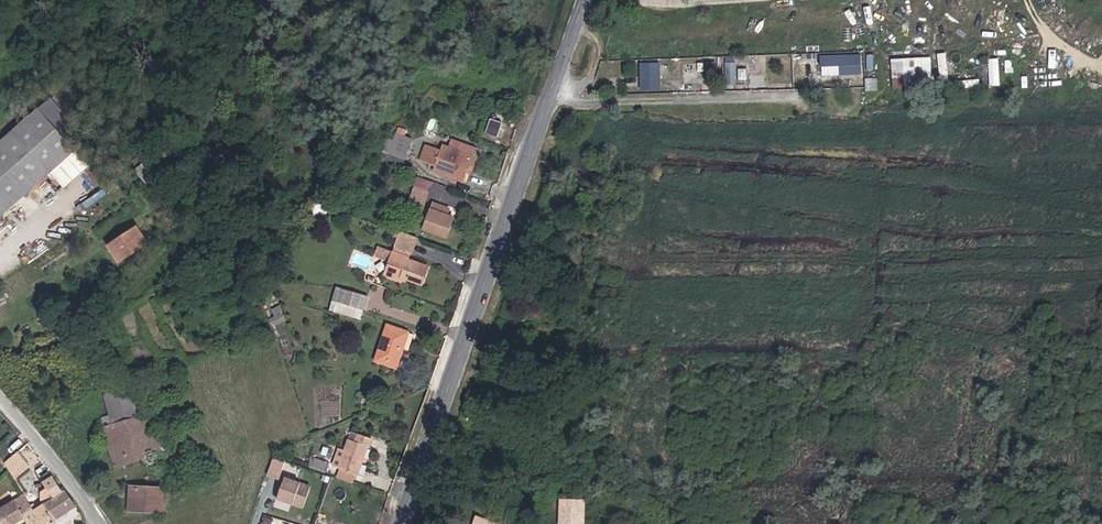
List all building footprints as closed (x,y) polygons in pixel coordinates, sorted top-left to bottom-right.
[(828,73),(847,73),(847,53),(820,53),(820,64),(828,64),(828,73)] [(892,83),(932,83),(932,56),(892,56),(892,83)] [(1000,57),(990,57),(989,85),(1000,85),(1000,57)] [(657,89),(656,66),(639,67),(639,90),(657,89)] [(75,153),(37,110),(0,143),(0,218),(75,153)] [(497,138),(502,124),(491,120),(486,134),(497,138)] [(406,157),(411,141),(397,137),(395,143),(389,141),(386,151),(406,157)] [(450,150),(444,147),(443,152),(433,149),(428,165),(437,168),(436,172),(465,182),(467,174),(473,175),(478,159),(473,157),(477,148),(453,140),(450,150)] [(428,165),(433,149),(427,147),(422,163),(428,165)] [(431,190),(415,185),(409,204),(424,210),(431,190)] [(434,204),(426,231),(450,238),(455,218),(448,216),(450,209),(434,204)] [(310,219),(319,211),(313,205),(305,212),(310,219)] [(417,237),(400,231),(395,246),(411,252),(417,237)] [(115,265),(141,254),(134,237),(108,247),(115,265)] [(418,272),(420,266),(408,262),(409,258),(377,247),(374,256),(389,261),(384,273),(399,279),(400,275),(417,281),(421,272),(418,272)] [(428,268),(420,266),(418,272),(421,272),(417,281),(422,282),(428,268)] [(364,312),(368,299),(337,288),(332,301),(364,312)] [(396,372),(410,334),(387,326),(374,363),(396,372)] [(103,427),(141,416),(132,386),(105,395),(110,415),(105,417),(103,420),(102,422),(102,425),(103,427)] [(156,434),(150,414),(141,416),(103,427),(102,428),(115,469),(150,458),(149,455),(161,450),(171,447),(165,431),(156,434)] [(348,440),(338,470),(357,476),(367,449),(368,450),(371,440),(356,435),(354,442),(348,440)] [(20,453),(19,451),(3,463),(6,467),(20,453)] [(20,453),(6,467),(15,477),(30,466),(20,453)] [(284,461),(275,458),(269,476),(278,479),(284,461)] [(329,464),(312,458),(310,465),(326,471),(329,464)] [(312,482),(284,473),(275,497),(303,507),(312,482)] [(53,475),(42,481),(46,486),(54,496),(60,504),(48,512),(52,520),(77,506),(53,475)] [(163,515),(165,488),(129,485),(128,512),(163,515)] [(42,504),(54,496),(46,486),(41,491),(42,504)] [(23,496),(0,509),(0,523),(15,523),(25,519),(34,513),(33,509),(23,496)] [(42,504),(33,509),(34,513),(25,519),(28,523),(54,523),(52,520),(48,512),(60,504),(54,496),(42,504)] [(559,499),(559,523),(585,523),(586,499),(559,499)] [(472,513),(468,523),(504,523),(472,513)] [(262,523),(263,523),(272,523),(274,517),(265,515),(262,523)]
